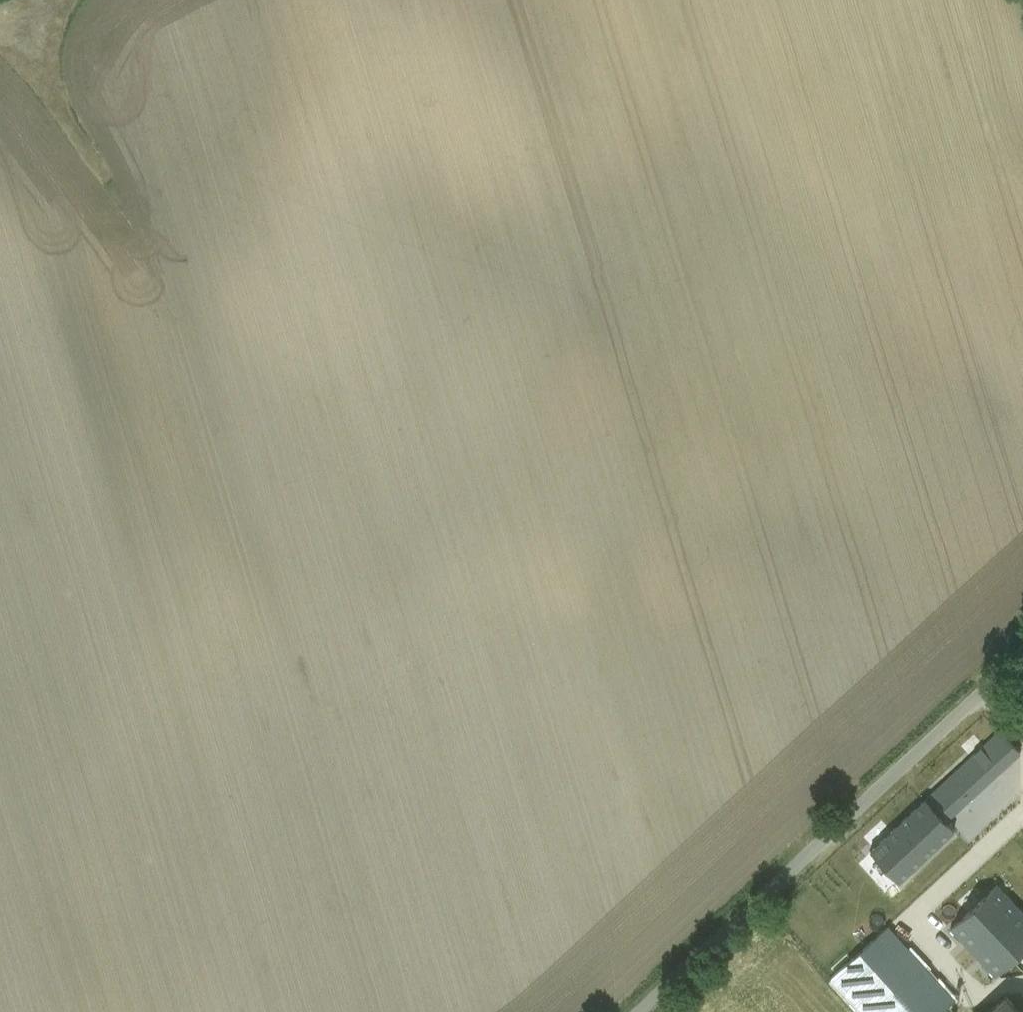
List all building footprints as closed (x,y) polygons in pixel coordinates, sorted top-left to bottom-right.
[(1000,732),(940,787),(958,806),(1019,753),(1000,732)] [(958,806),(940,787),(927,799),(945,819),(958,806)] [(927,799),(872,850),(899,878),(953,827),(945,819),(927,799)] [(998,885),(952,929),(996,975),(1022,950),(1022,911),(998,885)] [(833,977),(864,1011),(942,1011),(954,1001),(887,927),(833,977)] [(988,1011),(1022,1011),(1015,1002),(1008,994),(988,1011)]
